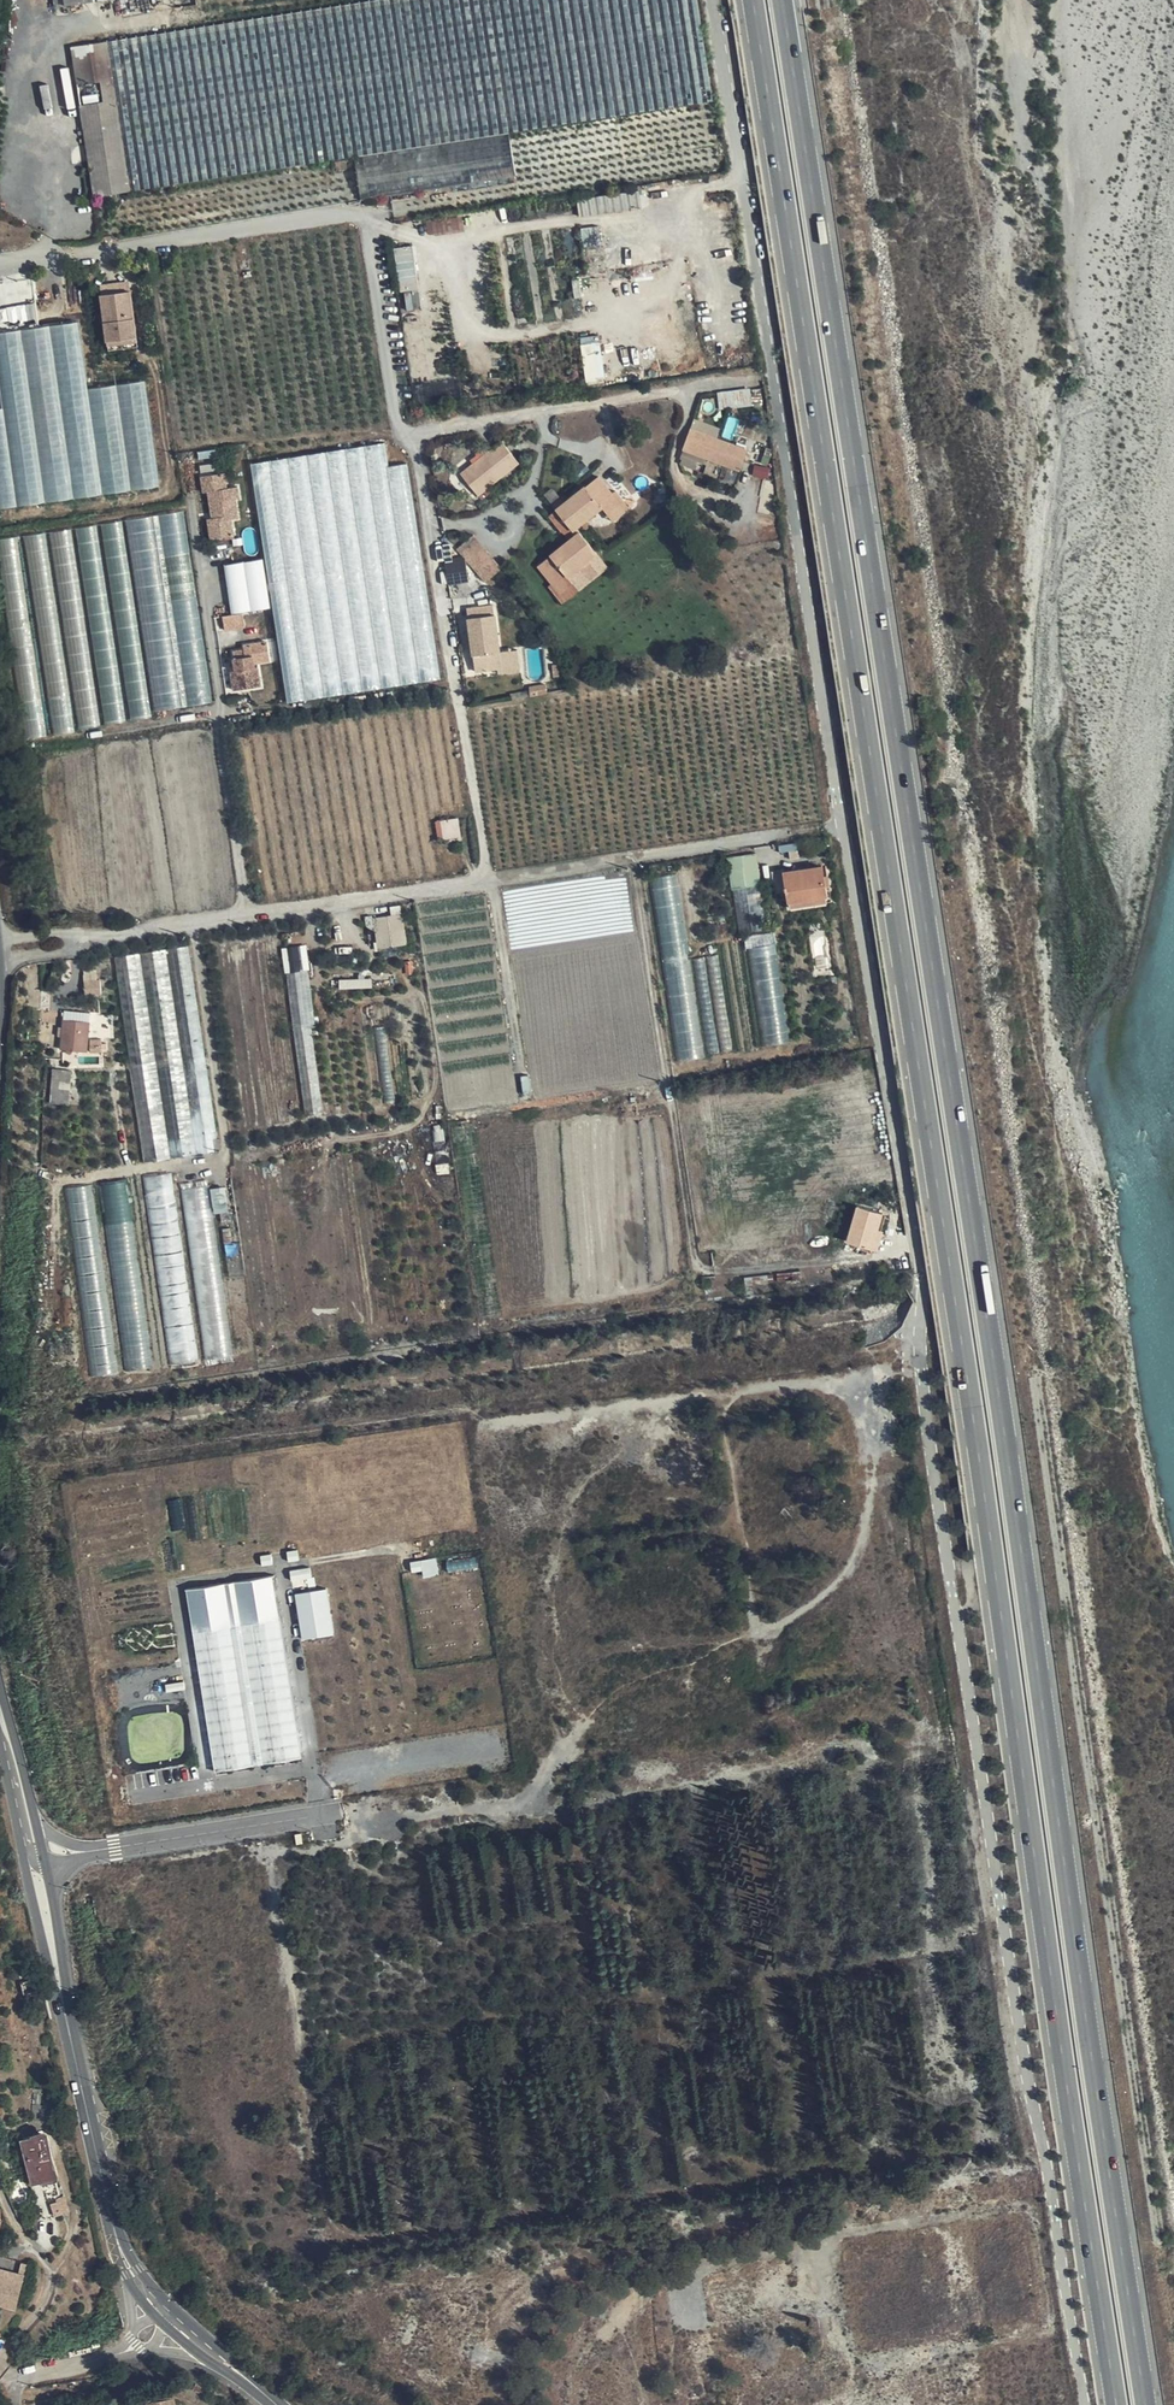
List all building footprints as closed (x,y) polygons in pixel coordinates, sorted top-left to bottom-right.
[(422,146),(400,0),(377,0),(264,17),(287,167),(355,156),(422,146)] [(539,0),(400,0),(422,146),(510,132),(558,125),(539,0)] [(698,0),(539,0),(558,125),(713,101),(698,0)] [(199,9),(164,14),(167,30),(201,24),(199,9)] [(108,41),(131,191),(287,167),(264,17),(108,41)] [(95,197),(131,191),(108,41),(102,42),(93,44),(72,47),(95,197)] [(422,146),(355,156),(362,200),(516,177),(510,132),(422,146)] [(346,160),(336,162),(338,170),(347,169),(346,160)] [(618,194),(618,193),(582,199),(584,214),(640,206),(637,191),(618,194)] [(587,245),(602,242),(599,225),(583,228),(587,245)] [(422,307),(417,244),(398,246),(404,308),(422,307)] [(172,255),(163,257),(166,274),(174,273),(172,255)] [(138,337),(131,291),(102,295),(108,341),(138,337)] [(23,296),(23,304),(12,304),(12,322),(38,322),(38,296),(23,296)] [(161,486),(149,379),(89,386),(82,321),(0,331),(0,377),(3,406),(0,407),(0,505),(161,486)] [(138,337),(108,341),(110,350),(139,346),(138,337)] [(587,381),(606,379),(603,340),(584,342),(587,381)] [(722,400),(751,396),(750,391),(721,394),(722,400)] [(751,397),(751,396),(722,400),(723,408),(748,404),(747,397),(751,397)] [(745,458),(748,449),(691,428),(683,450),(740,471),(745,458)] [(393,439),(256,460),(292,698),(444,675),(414,473),(398,475),(393,439)] [(481,458),(461,474),(479,495),(520,463),(502,441),(488,453),(484,448),(477,453),(481,458)] [(759,454),(748,449),(745,458),(756,462),(759,454)] [(755,474),(769,476),(770,468),(756,466),(755,474)] [(230,509),(237,508),(236,499),(240,498),(238,487),(227,488),(225,473),(202,476),(205,492),(209,491),(213,512),(219,511),(219,517),(213,518),(209,519),(210,529),(215,528),(216,538),(234,536),(232,519),(230,509)] [(599,476),(565,503),(557,510),(558,511),(551,517),(562,532),(570,526),(573,530),(582,524),(584,522),(588,527),(589,528),(591,525),(587,520),(602,507),(608,514),(621,504),(613,494),(599,476)] [(616,491),(613,494),(621,504),(608,514),(614,522),(630,509),(616,491)] [(553,506),(557,510),(565,503),(562,499),(553,506)] [(230,509),(232,519),(239,518),(237,508),(230,509)] [(1,537),(27,736),(131,722),(130,714),(212,703),(186,510),(124,519),(124,521),(1,537)] [(570,526),(562,532),(566,536),(570,533),(573,530),(570,526)] [(561,594),(573,584),(567,577),(597,553),(581,532),(574,537),(570,541),(538,566),(552,583),(561,594)] [(574,537),(570,533),(566,536),(570,541),(574,537)] [(486,582),(503,568),(474,535),(458,548),(486,582)] [(465,561),(446,564),(449,583),(468,580),(465,561)] [(579,591),(573,584),(561,594),(552,583),(549,586),(563,603),(579,591)] [(230,608),(242,606),(241,597),(229,599),(230,608)] [(489,616),(488,606),(468,608),(476,672),(498,668),(512,666),(510,650),(500,652),(495,615),(489,616)] [(243,613),(223,616),(226,630),(245,628),(243,613)] [(247,645),(247,650),(244,650),(234,652),(235,658),(237,672),(240,690),(255,688),(254,678),(260,677),(258,668),(256,668),(255,663),(271,660),(268,642),(247,645)] [(519,649),(510,650),(512,666),(498,668),(499,674),(521,671),(519,649)] [(531,695),(547,693),(546,684),(530,687),(530,689),(531,695)] [(440,839),(463,837),(461,817),(439,819),(440,839)] [(759,852),(731,854),(738,929),(766,927),(759,852)] [(789,902),(791,901),(827,896),(824,876),(822,867),(784,872),(789,902)] [(783,869),(775,870),(777,884),(785,882),(783,869)] [(652,876),(677,1060),(705,1057),(680,873),(652,876)] [(828,875),(824,876),(827,896),(791,901),(792,907),(832,901),(828,875)] [(402,914),(401,905),(391,907),(392,916),(402,914)] [(392,916),(373,918),(373,924),(375,924),(379,948),(407,943),(402,914),(392,916)] [(747,935),(763,1045),(792,1041),(775,931),(747,935)] [(306,944),(286,946),(305,1114),(325,1112),(306,944)] [(188,946),(167,950),(197,1154),(214,1152),(214,1149),(213,1140),(217,1139),(188,946)] [(167,950),(141,953),(163,1106),(171,1158),(197,1154),(167,950)] [(163,1106),(141,953),(115,957),(131,1064),(138,1110),(163,1106)] [(100,976),(84,977),(85,992),(101,991),(100,976)] [(342,987),(373,985),(373,976),(341,979),(342,987)] [(64,1020),(90,1022),(91,1013),(65,1011),(64,1020)] [(88,1052),(90,1022),(64,1020),(61,1049),(68,1050),(67,1053),(73,1054),(73,1050),(88,1052)] [(53,1076),(50,1103),(69,1105),(72,1071),(53,1070),(53,1076)] [(521,1075),(524,1094),(531,1093),(529,1074),(521,1075)] [(50,1103),(53,1076),(44,1075),(43,1104),(50,1103)] [(171,1158),(163,1106),(138,1110),(146,1163),(171,1158)] [(443,1128),(432,1130),(437,1165),(448,1164),(443,1128)] [(174,1172),(146,1175),(156,1266),(184,1263),(174,1172)] [(126,1370),(154,1366),(130,1178),(103,1181),(126,1370)] [(94,1183),(67,1186),(85,1331),(112,1328),(94,1183)] [(212,1187),(216,1212),(231,1210),(227,1185),(212,1187)] [(872,1249),(878,1228),(883,1213),(858,1206),(847,1241),(872,1249)] [(878,1228),(872,1249),(877,1250),(883,1229),(878,1228)] [(800,1271),(777,1273),(778,1281),(801,1279),(800,1271)] [(745,1277),(746,1286),(753,1285),(761,1284),(774,1282),(773,1274),(745,1277)] [(171,1360),(198,1357),(194,1326),(171,1329),(168,1307),(165,1308),(171,1360)] [(413,1571),(423,1569),(424,1576),(441,1573),(438,1556),(412,1560),(413,1571)] [(313,1566),(292,1569),(295,1589),(316,1587),(313,1566)] [(273,1577),(186,1590),(214,1771),(301,1758),(273,1577)] [(330,1588),(297,1591),(302,1637),(335,1634),(330,1588)] [(36,1991),(37,1991),(34,1979),(33,1979),(31,1971),(19,1974),(21,1982),(24,1994),(26,1993),(36,1991)] [(36,1991),(26,1993),(32,2009),(36,2008),(36,1991)] [(40,2104),(33,2104),(30,2120),(43,2121),(44,2105),(41,2105),(40,2104)] [(44,2135),(23,2140),(33,2181),(55,2176),(44,2135)] [(57,2198),(58,2200),(62,2213),(69,2210),(65,2196),(57,2198)] [(62,2213),(58,2200),(51,2203),(55,2216),(62,2214),(62,2213)] [(852,2214),(844,2215),(846,2225),(854,2224),(852,2214)] [(676,2226),(668,2227),(669,2236),(678,2235),(676,2226)] [(763,2266),(774,2265),(773,2258),(763,2260),(763,2266)] [(0,2270),(0,2295),(16,2299),(26,2265),(20,2263),(17,2274),(0,2270)] [(14,2308),(16,2299),(0,2295),(0,2304),(14,2308)] [(1045,2350),(1028,2353),(1031,2369),(1048,2367),(1045,2350)] [(196,2382),(194,2388),(200,2391),(203,2386),(196,2382)] [(174,2396),(148,2400),(149,2404),(175,2404),(174,2396)]
